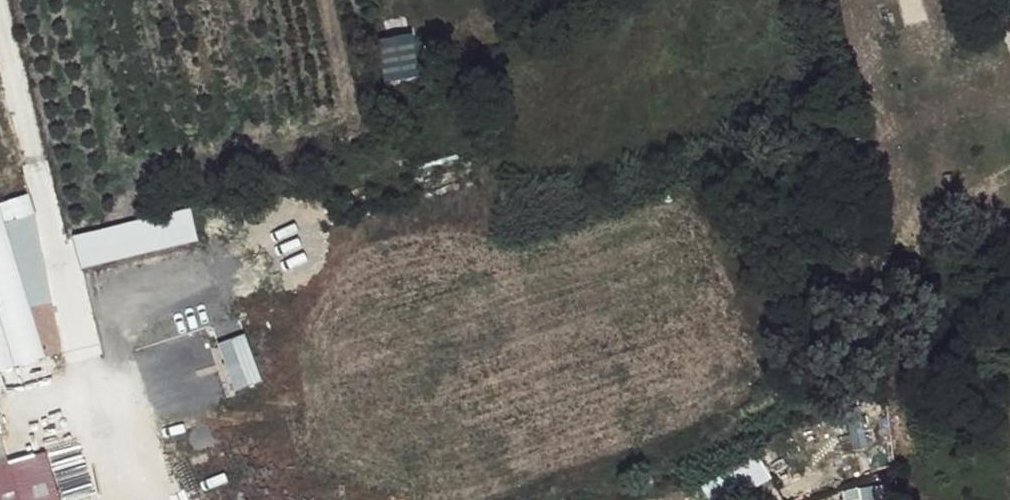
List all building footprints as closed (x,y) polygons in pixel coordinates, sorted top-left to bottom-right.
[(910,16),(927,12),(924,0),(906,0),(910,16)] [(381,36),(383,80),(416,78),(413,34),(381,36)] [(47,357),(33,311),(52,305),(22,202),(0,208),(0,371),(47,357)] [(83,267),(202,239),(194,205),(75,233),(83,267)] [(16,376),(0,380),(0,399),(20,394),(16,376)] [(716,499),(724,499),(771,473),(759,453),(706,483),(716,499)] [(843,490),(846,499),(869,499),(866,485),(843,490)]
